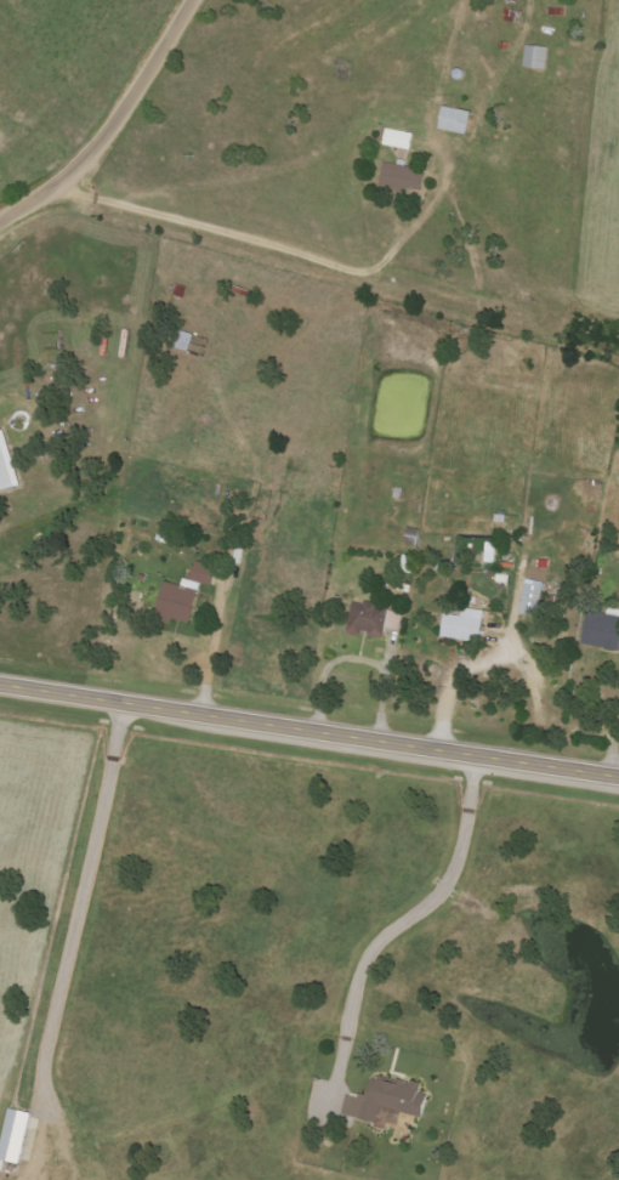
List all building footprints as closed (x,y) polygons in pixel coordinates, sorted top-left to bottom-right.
[(544,70),(547,49),(524,45),(521,67),(544,70)] [(465,134),(469,111),(440,105),(436,128),(465,134)] [(381,144),(409,151),(413,134),(385,128),(381,144)] [(425,171),(382,163),(378,186),(420,195),(425,171)] [(193,334),(175,330),(171,347),(189,351),(193,334)] [(2,429),(0,430),(0,491),(19,485),(2,429)] [(163,581),(152,615),(186,627),(200,584),(209,587),(215,569),(193,561),(184,588),(163,581)] [(539,615),(541,581),(523,580),(521,614),(539,615)] [(403,612),(351,602),(345,634),(359,637),(360,633),(382,638),(384,627),(399,630),(403,612)] [(483,611),(461,608),(461,616),(442,614),(439,638),(479,642),(483,611)] [(586,611),(579,643),(617,651),(618,641),(618,618),(586,611)] [(374,1123),(377,1107),(419,1115),(425,1085),(374,1076),(371,1095),(358,1093),(356,1098),(344,1096),(340,1117),(374,1123)] [(375,1123),(395,1128),(399,1112),(379,1107),(375,1123)] [(22,1165),(30,1113),(5,1109),(0,1143),(0,1161),(22,1165)]
